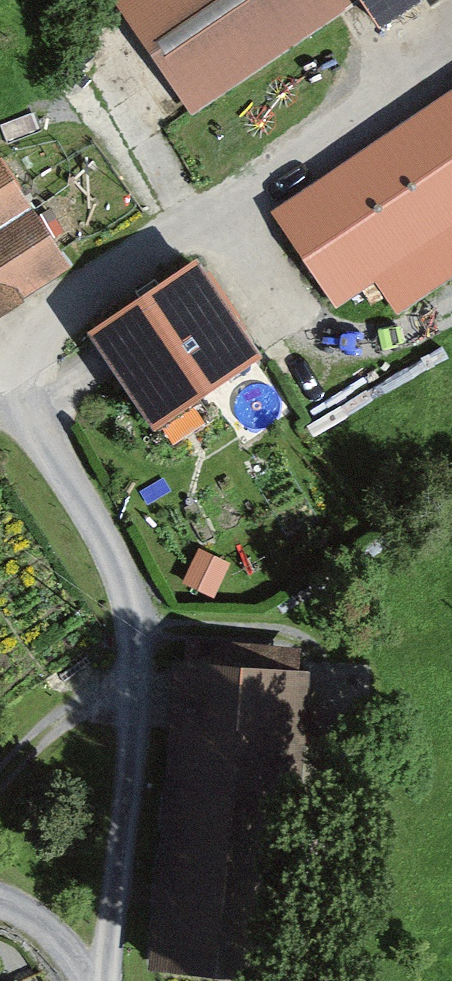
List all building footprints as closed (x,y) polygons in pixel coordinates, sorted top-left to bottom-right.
[(326,51),(293,0),(146,0),(108,25),(185,143),(326,51)] [(439,0),(337,0),(368,47),(439,0)] [(385,341),(451,295),(451,107),(262,237),(325,330),(361,305),(385,341)] [(71,297),(0,192),(0,344),(71,297)] [(142,451),(251,380),(184,280),(75,352),(142,451)] [(161,684),(139,980),(289,980),(312,695),(289,693),(288,673),(178,664),(172,683),(161,684)]
